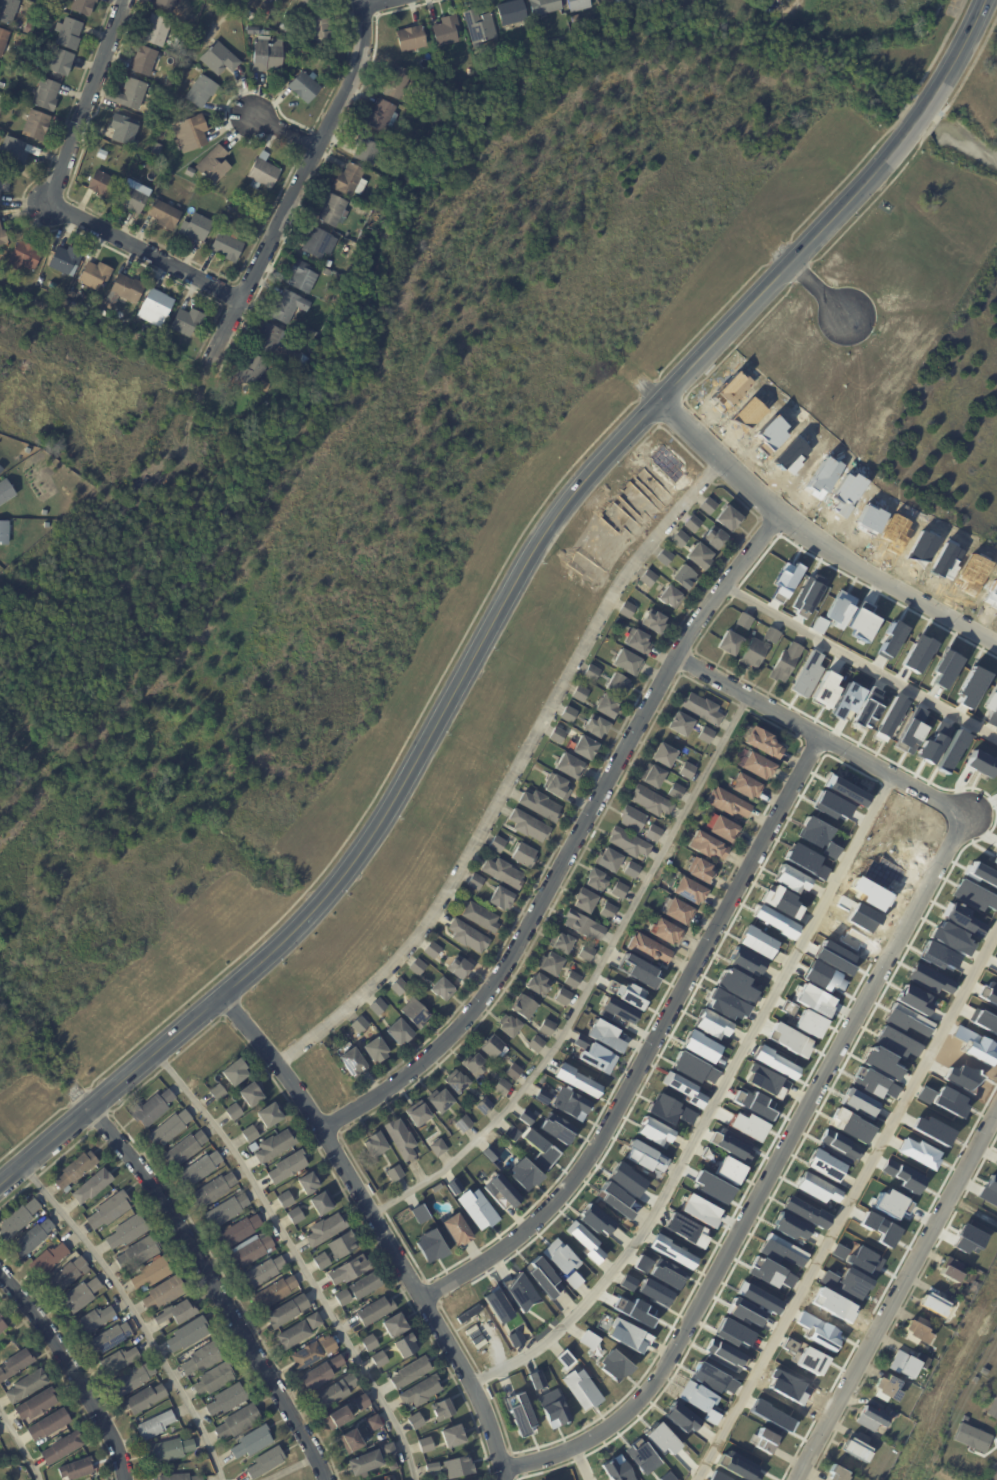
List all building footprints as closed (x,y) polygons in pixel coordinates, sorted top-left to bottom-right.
[(11,25),(0,22),(0,0),(19,0),(11,25)] [(70,9),(73,0),(95,0),(89,16),(70,9)] [(154,3),(155,0),(177,0),(173,11),(154,4),(154,3)] [(496,4),(513,0),(522,0),(527,20),(526,20),(502,26),(496,4)] [(533,16),(528,0),(560,0),(563,9),(533,16)] [(570,12),(567,0),(590,0),(592,7),(570,12)] [(482,47),(474,50),(463,12),(476,8),(478,15),(490,12),(497,36),(481,41),(482,47)] [(145,34),(148,26),(146,25),(151,12),(173,21),(163,47),(143,39),(145,34)] [(330,15),(333,40),(312,43),(309,16),(330,13),(330,15)] [(437,46),(431,26),(442,23),(440,18),(455,13),(460,27),(455,29),(459,40),(437,47),(437,46)] [(82,25),(77,37),(80,38),(75,51),(55,43),(59,32),(54,30),(57,22),(62,24),(65,16),(83,23),(82,25)] [(26,22),(33,25),(29,33),(22,30),(26,22)] [(427,46),(400,53),(395,31),(422,24),(427,46)] [(248,27),(260,27),(259,35),(247,34),(248,27)] [(9,31),(0,58),(0,28),(9,31)] [(265,72),(252,71),(254,39),(267,40),(267,45),(271,45),(271,39),(282,40),(281,70),(265,69),(265,72)] [(239,64),(231,72),(223,64),(222,66),(225,68),(217,77),(199,59),(216,40),(240,62),(239,64)] [(158,51),(149,77),(130,70),(139,44),(158,51)] [(73,56),(66,75),(46,68),(49,62),(46,61),(52,46),(74,54),(73,56)] [(29,59),(27,69),(21,67),(24,58),(29,59)] [(450,68),(442,70),(440,61),(448,59),(450,68)] [(485,65),(493,63),(494,65),(500,64),(502,69),(487,73),(485,65)] [(411,71),(400,100),(379,92),(386,75),(390,77),(395,65),(411,71)] [(308,76),(321,88),(307,104),(287,86),(301,70),(308,76)] [(214,93),(211,96),(210,95),(201,109),(184,97),(200,73),(219,86),(214,93)] [(59,86),(54,98),(57,99),(54,109),(51,108),(50,111),(31,104),(34,95),(31,94),(35,83),(39,85),(42,77),(60,83),(59,86)] [(139,111),(104,99),(108,88),(123,94),(125,90),(123,89),(127,77),(149,84),(139,111)] [(397,107),(392,116),(396,118),(394,123),(390,121),(383,133),(364,122),(370,111),(372,112),(379,97),(397,107)] [(171,100),(176,102),(173,108),(168,107),(171,100)] [(51,116),(42,141),(21,134),(30,109),(51,116)] [(139,126),(131,146),(110,139),(114,129),(109,128),(114,113),(133,119),(132,123),(139,126)] [(205,131),(203,132),(207,144),(182,153),(172,125),(201,113),(208,130),(205,131)] [(383,147),(372,167),(353,157),(357,147),(353,145),(360,130),(374,137),(372,141),(383,147)] [(9,160),(0,157),(0,148),(5,135),(26,143),(26,144),(40,149),(40,150),(38,156),(23,151),(23,153),(27,154),(21,170),(7,164),(9,160)] [(155,142),(161,145),(157,154),(151,152),(155,142)] [(219,145),(228,154),(223,159),(231,167),(213,185),(195,167),(218,143),(219,145)] [(263,151),(269,154),(265,161),(281,170),(270,190),(259,183),(256,189),(250,185),(253,180),(247,176),(257,157),(258,157),(262,150),(263,151)] [(331,188),(339,171),(343,173),(349,162),(365,170),(361,178),(367,181),(360,195),(353,192),(350,197),(331,188)] [(195,170),(191,178),(184,174),(188,167),(195,170)] [(93,191),(86,187),(96,169),(117,181),(108,199),(93,191)] [(8,192),(0,191),(0,175),(10,176),(8,192)] [(134,182),(143,186),(141,191),(148,194),(138,214),(114,203),(124,183),(131,186),(133,182),(134,182)] [(348,202),(335,228),(318,220),(325,205),(323,204),(329,192),(348,202)] [(156,199),(181,212),(171,231),(156,223),(158,219),(146,213),(155,198),(156,199)] [(212,222),(203,241),(195,238),(193,243),(177,234),(184,221),(188,223),(194,212),(212,222)] [(8,243),(0,245),(0,224),(2,230),(4,230),(8,243)] [(301,250),(313,226),(333,236),(333,237),(338,240),(330,255),(325,253),(321,260),(301,250)] [(244,243),(234,263),(222,258),(224,256),(210,249),(218,231),(230,236),(233,231),(238,233),(236,240),(244,243)] [(21,240),(43,251),(33,272),(21,266),(18,271),(6,265),(18,239),(21,240)] [(71,247),(83,253),(72,278),(48,266),(57,246),(66,250),(68,246),(71,247)] [(278,278),(281,272),(288,275),(296,258),(310,265),(307,270),(318,275),(309,295),(288,285),(289,284),(277,279),(278,278)] [(89,262),(96,266),(98,262),(113,269),(106,282),(102,280),(97,291),(77,281),(87,261),(89,262)] [(121,274),(133,280),(134,279),(145,284),(135,305),(109,292),(118,273),(121,274)] [(158,292),(174,300),(160,328),(136,316),(150,288),(158,292)] [(293,293),(311,303),(307,312),(296,307),(287,325),(267,316),(275,299),(280,301),(285,290),(293,293)] [(198,330),(194,328),(189,338),(169,328),(179,308),(188,313),(191,308),(206,316),(199,330),(198,330)] [(252,345),(264,321),(288,333),(282,347),(277,345),(272,355),(252,345)] [(317,333),(314,341),(305,337),(309,329),(317,333)] [(173,342),(171,347),(163,344),(165,339),(173,342)] [(294,355),(290,362),(282,357),(286,349),(294,355)] [(268,362),(255,387),(236,377),(242,366),(244,367),(251,353),(268,362)] [(15,494),(4,477),(0,480),(0,504),(15,494)] [(718,503),(719,504),(710,515),(699,506),(709,495),(718,503)] [(732,507),(743,516),(741,518),(743,520),(736,529),(734,528),(731,532),(715,519),(727,504),(732,507)] [(703,522),(693,532),(684,524),(693,513),(703,522)] [(8,545),(0,545),(0,521),(8,521),(8,525),(12,525),(12,531),(8,531),(8,545)] [(728,539),(721,547),(719,546),(716,550),(707,543),(706,544),(700,540),(712,525),(717,529),(718,528),(727,536),(726,537),(728,539)] [(691,537),(681,548),(670,539),(680,528),(691,537)] [(710,563),(703,571),(685,556),(698,541),(714,554),(709,559),(711,561),(710,563)] [(669,565),(667,567),(656,557),(665,547),(676,556),(669,565)] [(696,580),(693,583),(691,581),(690,582),(692,584),(687,590),(671,578),(683,563),(697,574),(694,578),(696,580)] [(647,568),(659,577),(650,588),(639,580),(647,568)] [(680,601),(674,610),(670,607),(671,606),(667,603),(666,604),(657,597),(669,583),(682,594),(680,595),(683,597),(680,601)] [(631,616),(630,619),(618,612),(625,600),(637,606),(631,616)] [(666,624),(659,634),(648,627),(647,629),(639,625),(648,611),(653,615),(656,611),(666,617),(663,622),(666,624)] [(743,613),(754,619),(748,630),(735,623),(742,612),(743,613)] [(650,639),(648,643),(652,645),(646,657),(639,653),(640,652),(625,643),(626,643),(624,642),(631,627),(634,629),(635,627),(649,635),(648,636),(651,638),(650,639)] [(771,628),(781,633),(776,645),(763,638),(768,627),(771,628)] [(732,632),(743,639),(734,657),(717,647),(726,629),(732,632)] [(762,642),(764,643),(765,642),(770,645),(757,668),(748,664),(747,665),(740,661),(753,637),(762,642)] [(793,642),(803,647),(785,683),(778,679),(776,681),(769,677),(783,649),(786,651),(791,641),(793,642)] [(643,662),(635,677),(612,664),(612,662),(611,662),(614,656),(615,656),(621,646),(642,658),(641,659),(644,661),(643,662)] [(599,673),(595,682),(583,675),(590,663),(602,670),(599,673)] [(630,686),(628,690),(627,690),(623,697),(605,687),(614,672),(630,680),(628,683),(631,685),(630,686)] [(996,714),(996,683),(984,707),(996,714)] [(590,690),(583,702),(572,696),(579,684),(590,690)] [(870,728),(880,707),(875,704),(880,694),(868,689),(851,723),(859,727),(861,723),(870,728)] [(617,711),(612,719),(595,709),(604,692),(620,701),(616,707),(619,708),(617,711)] [(718,708),(717,711),(724,715),(718,726),(680,706),(685,696),(688,698),(691,692),(705,699),(706,698),(720,705),(718,708)] [(907,701),(894,694),(874,732),(887,739),(907,701)] [(576,715),(572,723),(560,717),(567,704),(578,710),(576,715)] [(695,720),(686,737),(668,727),(676,711),(695,720)] [(609,726),(605,733),(603,732),(599,738),(589,732),(589,733),(583,729),(590,718),(595,721),(598,716),(611,723),(609,726)] [(777,740),(776,741),(782,744),(781,745),(786,748),(779,760),(746,741),(755,724),(779,737),(777,740)] [(567,733),(561,744),(549,737),(556,725),(567,732),(567,733)] [(715,731),(709,743),(698,737),(704,725),(715,731)] [(594,752),(589,761),(572,750),(581,734),(599,745),(594,752)] [(678,751),(669,768),(651,759),(660,742),(678,751)] [(776,767),(771,777),(769,775),(767,780),(742,766),(752,749),(778,764),(776,767)] [(586,767),(578,781),(555,768),(556,766),(555,765),(559,759),(560,759),(564,751),(585,763),(584,765),(587,766),(586,767)] [(697,768),(691,780),(679,773),(685,761),(697,768)] [(666,772),(658,789),(640,779),(648,763),(666,772)] [(763,787),(757,797),(754,795),(752,798),(734,787),(737,780),(735,779),(740,770),(763,783),(762,785),(764,786),(763,787)] [(555,773),(568,781),(567,783),(570,784),(567,788),(572,791),(565,802),(542,788),(551,773),(554,775),(555,773)] [(638,783),(676,804),(669,816),(662,811),(659,817),(645,809),(645,807),(631,800),(634,795),(631,793),(637,782),(638,783)] [(686,787),(680,800),(668,794),(674,782),(686,787)] [(752,808),(747,818),(736,811),(733,816),(706,801),(714,788),(716,789),(718,785),(754,806),(752,808)] [(559,812),(558,813),(561,814),(556,823),(518,802),(525,790),(532,794),(535,789),(549,796),(548,798),(562,806),(559,812)] [(639,832),(622,822),(623,818),(621,817),(622,814),(621,813),(626,804),(648,816),(639,832)] [(547,837),(545,836),(542,842),(527,834),(526,836),(513,828),(516,823),(508,818),(515,807),(552,828),(547,837)] [(741,830),(733,843),(705,827),(713,812),(719,815),(720,814),(740,825),(740,826),(742,828),(741,830)] [(832,829),(805,816),(796,836),(822,849),(832,829)] [(662,833),(657,842),(645,835),(652,823),(663,830),(662,833)] [(652,848),(647,857),(639,853),(636,858),(622,850),(623,849),(608,841),(611,835),(610,834),(615,824),(653,846),(652,848)] [(729,850),(724,860),(712,854),(710,857),(689,846),(698,828),(724,843),(723,844),(730,848),(729,850)] [(507,841),(508,842),(500,854),(488,846),(496,834),(507,841)] [(534,858),(530,867),(510,857),(519,841),(537,850),(534,855),(536,856),(534,858)] [(820,857),(791,841),(782,859),(823,881),(829,869),(817,863),(820,857)] [(821,854),(835,859),(840,847),(825,842),(821,854)] [(623,859),(615,873),(598,863),(598,864),(595,862),(601,851),(603,852),(607,846),(625,856),(623,859)] [(507,862),(511,865),(510,866),(524,874),(521,880),(524,881),(519,891),(481,869),(487,858),(494,862),(497,857),(507,862)] [(710,869),(710,871),(711,871),(704,883),(687,873),(692,863),(693,863),(696,857),(710,864),(709,865),(712,867),(710,869)] [(641,867),(635,879),(623,873),(629,861),(641,867)] [(776,871),(775,871),(780,862),(810,879),(804,889),(799,887),(795,893),(787,888),(787,887),(783,886),(780,884),(772,879),(776,871)] [(604,889),(602,892),(586,883),(589,878),(587,876),(593,866),(606,873),(606,874),(610,877),(604,889)] [(484,880),(478,891),(467,884),(474,872),(485,879),(484,880)] [(704,891),(699,900),(697,899),(695,904),(670,891),(680,873),(706,888),(704,891)] [(630,887),(623,899),(611,893),(618,881),(630,887)] [(511,905),(509,909),(506,907),(504,910),(489,901),(498,884),(516,894),(512,901),(513,901),(511,905)] [(795,919),(801,908),(793,904),(797,896),(772,885),(769,892),(763,889),(758,902),(795,919)] [(600,896),(590,914),(575,905),(578,899),(575,897),(582,886),(600,896)] [(692,912),(685,925),(662,913),(671,896),(694,909),(692,912)] [(496,922),(495,923),(499,925),(494,933),(461,915),(469,900),(499,916),(496,922)] [(617,911),(611,920),(600,914),(606,902),(618,909),(617,911)] [(605,931),(600,941),(591,935),(589,938),(564,923),(567,917),(566,916),(570,908),(607,928),(605,931)] [(684,933),(678,944),(674,941),(672,944),(654,934),(658,927),(655,925),(660,916),(683,929),(683,931),(685,932),(684,933)] [(491,940),(485,949),(484,948),(480,954),(466,945),(465,947),(452,938),(455,933),(448,928),(455,917),(491,940)] [(745,923),(739,934),(741,935),(737,942),(767,959),(776,942),(755,930),(756,929),(745,923)] [(927,937),(964,956),(973,938),(943,923),(940,929),(933,925),(927,937)] [(572,944),(567,954),(549,945),(556,930),(567,935),(567,934),(575,938),(572,944)] [(673,954),(667,964),(656,957),(653,962),(627,947),(634,934),(636,936),(639,932),(674,952),(673,954)] [(442,948),(434,960),(423,952),(432,941),(442,948)] [(595,950),(589,962),(577,956),(584,944),(595,950)] [(747,975),(750,969),(761,975),(767,963),(735,946),(726,964),(747,975)] [(566,959),(556,977),(537,966),(543,955),(546,957),(550,950),(566,959)] [(472,969),(467,976),(465,974),(461,980),(446,969),(457,954),(462,958),(463,957),(472,964),(472,965),(474,967),(472,969)] [(660,970),(622,954),(620,961),(628,964),(624,976),(653,988),(660,970)] [(427,966),(418,977),(408,968),(417,957),(427,966)] [(749,1003),(714,984),(723,969),(725,970),(727,967),(748,979),(745,985),(756,991),(749,1003)] [(581,977),(574,988),(563,982),(569,970),(581,977)] [(545,994),(544,997),(526,986),(532,975),(535,977),(538,971),(548,978),(548,979),(553,982),(545,994)] [(452,995),(446,1002),(438,995),(437,996),(430,989),(442,975),(455,987),(454,987),(457,990),(452,995)] [(409,987),(399,996),(390,987),(400,977),(409,987)] [(603,993),(641,1009),(645,1001),(641,999),(644,993),(609,978),(603,993)] [(573,994),(566,1006),(554,1000),(561,987),(573,994)] [(748,1004),(711,988),(706,998),(709,999),(705,1006),(741,1022),(748,1004)] [(529,1017),(528,1020),(512,1009),(515,1004),(514,1002),(520,993),(538,1005),(529,1017)] [(424,1020),(423,1021),(424,1023),(418,1029),(398,1010),(407,1001),(406,999),(410,996),(429,1015),(424,1020)] [(631,1024),(637,1013),(606,996),(597,1013),(608,1019),(611,1014),(631,1024)] [(388,1007),(378,1017),(368,1007),(379,997),(388,1007)] [(730,1022),(701,1008),(692,1027),(721,1041),(730,1022)] [(524,1024),(512,1038),(499,1028),(501,1025),(498,1023),(505,1014),(508,1016),(510,1015),(515,1019),(516,1017),(524,1024)] [(351,1025),(360,1015),(370,1025),(360,1034),(351,1025)] [(412,1033),(403,1041),(401,1039),(396,1044),(383,1030),(397,1016),(412,1033)] [(555,1027),(549,1036),(538,1030),(545,1018),(556,1024),(555,1027)] [(617,1028),(592,1018),(584,1038),(619,1052),(624,1042),(613,1038),(617,1028)] [(904,1059),(908,1053),(916,1057),(922,1046),(882,1025),(873,1042),(904,1059)] [(684,1039),(683,1038),(689,1027),(700,1033),(699,1034),(720,1046),(711,1063),(680,1046),(684,1039)] [(506,1044),(493,1060),(480,1049),(493,1033),(506,1044)] [(583,1050),(589,1041),(577,1033),(571,1043),(583,1050)] [(379,1060),(377,1062),(375,1059),(371,1061),(361,1045),(377,1035),(388,1050),(384,1052),(386,1055),(379,1060)] [(545,1043),(537,1054),(526,1045),(534,1035),(545,1043)] [(575,1058),(607,1074),(617,1056),(589,1042),(584,1052),(579,1050),(575,1058)] [(365,1069),(352,1078),(337,1056),(352,1045),(366,1065),(365,1065),(367,1068),(365,1069)] [(489,1066),(477,1079),(472,1074),(462,1064),(475,1050),(486,1061),(485,1062),(489,1066)] [(700,1077),(712,1084),(719,1072),(678,1050),(668,1067),(697,1083),(700,1077)] [(244,1064),(247,1067),(245,1069),(249,1074),(233,1087),(221,1072),(239,1057),(244,1064)] [(514,1063),(524,1071),(515,1082),(504,1073),(513,1062),(514,1063)] [(742,1084),(781,1099),(789,1080),(750,1065),(742,1084)] [(471,1082),(458,1095),(444,1080),(456,1068),(463,1076),(465,1075),(471,1082)] [(705,1096),(694,1091),(697,1085),(665,1072),(660,1084),(687,1095),(685,1103),(700,1109),(705,1096)] [(512,1086),(504,1097),(493,1089),(501,1077),(512,1086)] [(259,1084),(263,1090),(260,1092),(264,1097),(250,1108),(238,1092),(255,1080),(259,1084)] [(224,1090),(227,1093),(216,1101),(209,1091),(219,1083),(224,1090)] [(453,1101),(438,1113),(424,1097),(437,1086),(440,1089),(442,1087),(453,1101)] [(533,1099),(546,1104),(551,1093),(538,1087),(533,1099)] [(549,1107),(581,1121),(590,1100),(558,1087),(549,1107)] [(169,1089),(176,1097),(167,1105),(169,1108),(146,1129),(139,1121),(137,1123),(131,1115),(137,1110),(133,1106),(138,1101),(142,1106),(156,1093),(159,1096),(168,1088),(169,1089)] [(681,1104),(655,1092),(646,1113),(671,1125),(681,1104)] [(495,1107),(485,1116),(476,1106),(485,1097),(495,1107)] [(431,1116),(414,1127),(403,1110),(419,1099),(431,1116)] [(241,1111),(243,1114),(233,1122),(224,1110),(235,1102),(241,1111)] [(278,1109),(283,1118),(266,1128),(257,1113),(274,1102),(278,1109)] [(676,1118),(690,1125),(696,1113),(683,1106),(676,1118)] [(524,1133),(534,1113),(522,1108),(517,1118),(525,1122),(521,1131),(524,1133)] [(185,1110),(193,1119),(185,1125),(186,1127),(164,1146),(162,1144),(157,1148),(147,1136),(175,1113),(177,1115),(184,1109),(185,1110)] [(873,1125),(833,1110),(826,1128),(866,1142),(873,1125)] [(471,1123),(462,1131),(453,1122),(463,1113),(471,1123)] [(538,1130),(567,1144),(575,1126),(546,1113),(538,1130)] [(663,1147),(670,1129),(642,1117),(634,1134),(663,1147)] [(405,1129),(408,1133),(410,1132),(418,1145),(412,1149),(417,1156),(405,1163),(383,1126),(392,1120),(394,1122),(399,1118),(405,1129)] [(253,1126),(260,1136),(249,1144),(241,1132),(252,1124),(253,1126)] [(514,1141),(519,1131),(507,1125),(502,1135),(514,1141)] [(545,1170),(558,1152),(526,1128),(519,1137),(537,1151),(531,1159),(545,1170)] [(290,1134),(292,1132),(298,1143),(260,1165),(254,1154),(262,1150),(258,1144),(272,1136),(273,1137),(287,1129),(290,1134)] [(201,1131),(208,1140),(200,1147),(201,1148),(178,1166),(177,1164),(174,1166),(173,1164),(171,1166),(163,1156),(191,1134),(192,1136),(201,1130),(201,1131)] [(818,1147),(853,1165),(862,1148),(826,1130),(818,1147)] [(383,1152),(373,1159),(363,1143),(370,1139),(368,1137),(379,1131),(389,1148),(383,1152)] [(446,1151),(436,1157),(429,1146),(440,1138),(447,1150),(446,1151)] [(669,1158),(630,1139),(625,1148),(629,1149),(624,1159),(649,1171),(651,1167),(662,1172),(669,1158)] [(481,1152),(491,1162),(499,1153),(489,1143),(481,1152)] [(807,1158),(813,1147),(823,1153),(823,1154),(844,1165),(834,1182),(804,1165),(808,1158),(807,1158)] [(306,1156),(306,1157),(304,1158),(307,1164),(293,1172),(295,1174),(290,1177),(289,1177),(274,1186),(267,1173),(276,1168),(274,1165),(302,1149),(306,1156)] [(92,1154),(99,1162),(73,1184),(71,1182),(61,1190),(54,1181),(64,1173),(62,1171),(83,1153),(85,1154),(89,1151),(92,1154)] [(217,1152),(223,1161),(215,1167),(216,1169),(192,1186),(190,1183),(185,1186),(177,1175),(206,1154),(208,1157),(216,1151),(217,1152)] [(712,1174),(735,1185),(744,1166),(720,1155),(712,1174)] [(541,1176),(520,1156),(505,1172),(527,1192),(541,1176)] [(606,1178),(634,1197),(646,1180),(617,1161),(606,1178)] [(403,1178),(393,1183),(386,1171),(398,1164),(405,1176),(403,1178)] [(108,1173),(113,1180),(90,1200),(89,1198),(80,1205),(71,1195),(103,1167),(108,1173)] [(317,1174),(323,1184),(314,1189),(315,1191),(306,1196),(297,1180),(315,1170),(317,1174)] [(231,1173),(238,1183),(229,1189),(230,1190),(206,1206),(204,1204),(200,1207),(191,1195),(221,1175),(222,1178),(231,1172),(231,1173)] [(481,1186),(491,1196),(495,1192),(510,1208),(520,1199),(496,1172),(481,1186)] [(825,1197),(836,1202),(841,1191),(802,1172),(794,1188),(823,1202),(825,1197)] [(988,1173),(976,1197),(996,1208),(996,1178),(988,1173)] [(445,1183),(455,1176),(463,1188),(453,1195),(445,1183)] [(431,1189),(441,1183),(443,1187),(434,1193),(431,1189)] [(595,1199),(626,1219),(636,1203),(606,1183),(595,1199)] [(477,1232),(497,1220),(477,1186),(457,1197),(477,1232)] [(124,1192),(131,1202),(128,1204),(131,1208),(106,1226),(104,1223),(94,1231),(86,1219),(96,1212),(94,1209),(122,1189),(124,1192)] [(331,1196),(337,1206),(319,1216),(309,1200),(327,1189),(331,1196)] [(293,1199),(295,1202),(283,1209),(276,1197),(288,1191),(293,1199)] [(244,1194),(250,1204),(241,1210),(243,1212),(218,1227),(216,1223),(211,1226),(203,1215),(233,1196),(235,1199),(244,1193),(244,1194)] [(822,1230),(780,1207),(787,1195),(815,1210),(816,1209),(830,1216),(822,1230)] [(6,1241),(0,1234),(0,1230),(0,1227),(1,1226),(0,1224),(22,1205),(23,1207),(33,1198),(34,1199),(41,1207),(30,1216),(33,1218),(6,1241)] [(584,1210),(582,1209),(587,1202),(614,1224),(606,1235),(598,1229),(595,1233),(577,1219),(584,1210)] [(420,1203),(428,1217),(418,1223),(409,1209),(420,1203)] [(299,1208),(305,1219),(293,1225),(286,1213),(298,1206),(299,1208)] [(804,1243),(812,1227),(778,1211),(771,1228),(804,1243)] [(458,1215),(472,1238),(459,1246),(458,1243),(454,1246),(439,1222),(456,1212),(458,1215)] [(700,1248),(708,1230),(670,1212),(662,1229),(700,1248)] [(144,1221),(144,1222),(145,1222),(150,1229),(124,1247),(122,1243),(112,1250),(105,1240),(116,1233),(114,1229),(138,1213),(144,1221)] [(340,1217),(341,1219),(343,1218),(348,1227),(312,1249),(305,1237),(312,1233),(309,1228),(323,1219),(323,1221),(337,1213),(340,1217)] [(257,1214),(263,1224),(254,1230),(255,1232),(230,1248),(229,1245),(226,1247),(224,1245),(222,1246),(216,1236),(246,1217),(248,1219),(257,1214)] [(48,1219),(55,1227),(46,1235),(48,1237),(22,1260),(13,1248),(17,1244),(15,1242),(36,1224),(38,1225),(47,1218),(48,1219)] [(563,1230),(586,1251),(583,1254),(594,1265),(604,1255),(594,1246),(597,1243),(572,1220),(563,1230)] [(425,1264),(445,1254),(433,1228),(412,1238),(425,1264)] [(354,1240),(359,1247),(335,1261),(332,1257),(334,1256),(327,1244),(351,1230),(355,1238),(354,1239),(354,1240)] [(688,1270),(646,1246),(654,1232),(668,1240),(666,1241),(695,1258),(688,1270)] [(807,1254),(767,1232),(757,1251),(778,1262),(780,1257),(800,1267),(807,1254)] [(157,1240),(161,1246),(159,1247),(160,1249),(159,1250),(160,1252),(134,1268),(131,1265),(122,1271),(115,1258),(124,1253),(123,1251),(153,1233),(157,1240)] [(269,1236),(275,1246),(274,1246),(276,1250),(272,1252),(270,1249),(266,1251),(267,1254),(242,1268),(241,1266),(238,1268),(237,1266),(233,1268),(227,1257),(233,1253),(231,1250),(240,1244),(242,1248),(259,1239),(259,1240),(268,1235),(269,1236)] [(577,1262),(555,1237),(539,1251),(562,1276),(577,1262)] [(62,1244),(69,1252),(39,1278),(28,1265),(48,1248),(50,1250),(52,1248),(53,1250),(61,1243),(62,1244)] [(632,1267),(646,1274),(656,1256),(642,1248),(632,1267)] [(329,1260),(331,1264),(320,1271),(313,1259),(324,1252),(329,1260)] [(168,1258),(172,1264),(168,1266),(172,1273),(149,1287),(147,1284),(136,1290),(130,1280),(141,1273),(139,1270),(166,1254),(168,1258)] [(365,1259),(366,1261),(368,1259),(372,1267),(345,1284),(344,1281),(334,1287),(327,1275),(361,1254),(365,1259)] [(548,1300),(555,1294),(549,1285),(556,1280),(537,1255),(523,1265),(548,1300)] [(81,1256),(88,1265),(86,1266),(90,1270),(84,1275),(81,1272),(79,1273),(81,1274),(60,1293),(58,1291),(54,1295),(44,1283),(69,1261),(71,1263),(80,1256),(81,1256)] [(281,1256),(287,1266),(278,1272),(279,1274),(254,1288),(252,1284),(246,1288),(240,1277),(270,1259),(271,1261),(281,1256)] [(960,1265),(956,1272),(962,1275),(957,1284),(941,1275),(943,1270),(940,1268),(946,1257),(960,1265)] [(678,1289),(685,1270),(654,1259),(647,1277),(678,1289)] [(859,1300),(869,1279),(844,1267),(834,1289),(859,1300)] [(582,1281),(572,1270),(563,1279),(573,1290),(582,1281)] [(377,1278),(378,1280),(380,1279),(383,1285),(356,1301),(348,1287),(373,1272),(377,1278)] [(536,1298),(520,1273),(502,1285),(519,1310),(536,1298)] [(618,1285),(632,1293),(639,1281),(624,1273),(618,1285)] [(183,1284),(187,1291),(158,1309),(157,1307),(148,1312),(141,1301),(150,1295),(148,1292),(176,1274),(183,1284)] [(293,1276),(299,1286),(290,1291),(291,1293),(266,1308),(264,1305),(258,1308),(252,1297),(282,1278),(284,1280),(292,1275),(293,1276)] [(95,1278),(103,1287),(93,1295),(95,1298),(73,1315),(68,1308),(65,1310),(58,1301),(82,1282),(85,1285),(95,1277),(95,1278)] [(665,1308),(673,1293),(643,1277),(635,1292),(665,1308)] [(782,1303),(745,1282),(738,1295),(775,1315),(782,1303)] [(512,1315),(495,1287),(481,1295),(498,1324),(512,1315)] [(352,1298),(353,1300),(342,1307),(334,1295),(345,1288),(352,1298)] [(304,1296),(311,1307),(274,1330),(265,1316),(303,1293),(304,1296)] [(946,1301),(950,1303),(949,1306),(951,1308),(946,1317),(921,1305),(927,1295),(928,1295),(930,1293),(946,1301)] [(645,1313),(648,1306),(617,1296),(612,1312),(650,1324),(652,1316),(645,1313)] [(386,1301),(387,1302),(391,1300),(397,1308),(365,1327),(356,1313),(383,1297),(386,1301)] [(192,1304),(193,1304),(199,1313),(178,1326),(174,1320),(170,1322),(168,1319),(157,1326),(153,1319),(163,1313),(162,1311),(171,1306),(172,1308),(186,1300),(189,1304),(191,1302),(192,1304)] [(457,1322),(481,1311),(478,1305),(454,1316),(457,1322)] [(110,1306),(116,1316),(87,1335),(85,1333),(84,1334),(76,1322),(96,1308),(97,1311),(99,1309),(101,1311),(109,1306),(110,1306)] [(317,1314),(323,1324),(312,1331),(311,1329),(309,1330),(312,1335),(285,1351),(276,1336),(304,1320),(307,1325),(308,1325),(304,1319),(316,1312),(317,1314)] [(403,1319),(409,1329),(392,1340),(382,1323),(399,1313),(403,1319)] [(203,1317),(211,1330),(208,1331),(209,1334),(183,1350),(182,1348),(173,1354),(166,1342),(175,1336),(173,1333),(202,1315),(203,1317)] [(651,1334),(613,1318),(605,1338),(643,1354),(651,1334)] [(929,1329),(928,1333),(932,1335),(927,1344),(918,1339),(916,1344),(904,1338),(908,1330),(906,1329),(911,1319),(929,1329)] [(126,1323),(133,1334),(125,1339),(126,1339),(101,1354),(100,1352),(97,1354),(95,1352),(93,1354),(87,1343),(117,1324),(118,1327),(125,1322),(126,1323)] [(505,1332),(512,1348),(524,1342),(517,1326),(505,1332)] [(599,1338),(583,1330),(577,1342),(593,1350),(599,1338)] [(417,1343),(421,1349),(403,1360),(394,1344),(411,1333),(417,1343)] [(375,1339),(379,1346),(368,1352),(361,1340),(372,1334),(375,1339)] [(332,1338),(338,1349),(297,1373),(292,1364),(294,1363),(291,1357),(303,1349),(303,1348),(310,1344),(310,1345),(323,1337),(325,1341),(331,1337),(332,1338)] [(218,1344),(222,1350),(219,1352),(223,1359),(199,1373),(197,1370),(186,1377),(180,1366),(191,1359),(189,1356),(216,1340),(218,1344)] [(135,1348),(141,1357),(110,1376),(109,1374),(107,1375),(100,1362),(121,1349),(123,1352),(125,1351),(126,1353),(135,1347),(135,1348)] [(617,1383),(631,1367),(610,1348),(595,1364),(617,1383)] [(36,1361),(0,1384),(0,1370),(5,1367),(2,1363),(25,1349),(28,1354),(30,1356),(32,1355),(36,1361)] [(574,1362),(565,1349),(555,1356),(564,1369),(574,1362)] [(383,1351),(389,1362),(378,1369),(371,1357),(382,1350),(383,1351)] [(917,1360),(922,1363),(913,1380),(889,1366),(898,1350),(917,1360)] [(340,1355),(345,1363),(334,1370),(328,1361),(340,1354),(340,1355)] [(428,1360),(429,1362),(428,1363),(432,1370),(397,1391),(389,1379),(399,1373),(398,1371),(425,1355),(428,1360)] [(230,1363),(230,1364),(229,1365),(235,1377),(234,1377),(235,1380),(208,1395),(207,1392),(198,1397),(192,1386),(201,1381),(199,1377),(228,1360),(230,1363)] [(151,1363),(157,1373),(149,1378),(150,1380),(119,1398),(113,1388),(115,1386),(115,1385),(117,1383),(116,1380),(141,1365),(142,1366),(150,1361),(151,1363)] [(688,1378),(717,1393),(720,1387),(731,1394),(737,1382),(697,1361),(688,1378)] [(326,1363),(334,1376),(309,1393),(300,1378),(325,1362),(326,1363)] [(44,1374),(49,1383),(12,1406),(4,1394),(14,1387),(13,1385),(40,1368),(44,1374)] [(573,1373),(571,1370),(559,1378),(583,1412),(602,1399),(581,1368),(573,1373)] [(352,1374),(359,1386),(351,1391),(343,1378),(352,1373),(352,1374)] [(440,1382),(441,1383),(440,1384),(443,1390),(429,1399),(429,1400),(416,1408),(413,1403),(405,1407),(398,1396),(435,1374),(440,1382)] [(876,1388),(873,1386),(879,1376),(884,1379),(887,1374),(900,1382),(896,1389),(900,1392),(895,1402),(887,1397),(885,1401),(873,1394),(876,1388)] [(717,1395),(684,1380),(676,1398),(704,1411),(708,1403),(713,1405),(717,1395)] [(248,1394),(250,1398),(224,1414),(221,1410),(211,1417),(205,1407),(216,1400),(214,1397),(238,1382),(243,1390),(244,1389),(248,1394)] [(349,1392),(351,1394),(321,1412),(316,1405),(318,1404),(313,1397),(336,1383),(340,1388),(345,1385),(349,1392)] [(162,1385),(168,1396),(153,1405),(153,1406),(146,1409),(134,1416),(129,1409),(126,1410),(122,1402),(149,1387),(151,1389),(161,1384),(162,1385)] [(55,1394),(55,1395),(53,1396),(57,1403),(45,1411),(46,1412),(39,1416),(38,1415),(29,1421),(27,1418),(21,1421),(14,1409),(51,1387),(55,1394)] [(996,1387),(985,1415),(996,1420),(996,1388),(996,1387)] [(570,1420),(555,1388),(535,1397),(550,1429),(570,1420)] [(513,1394),(517,1404),(507,1408),(518,1437),(530,1433),(528,1428),(534,1426),(521,1391),(513,1394)] [(366,1395),(372,1405),(361,1412),(354,1400),(365,1393),(366,1395)] [(450,1398),(453,1405),(451,1406),(456,1415),(444,1421),(444,1419),(439,1422),(433,1411),(439,1408),(437,1404),(450,1398)] [(700,1419),(671,1402),(662,1417),(691,1435),(700,1419)] [(254,1406),(262,1420),(233,1438),(231,1435),(220,1442),(214,1430),(225,1423),(223,1420),(252,1403),(254,1406)] [(872,1409),(888,1418),(883,1426),(875,1422),(871,1430),(854,1421),(863,1404),(872,1409)] [(352,1418),(353,1420),(332,1432),(324,1419),(345,1407),(352,1418)] [(67,1415),(71,1422),(45,1438),(44,1437),(34,1443),(26,1430),(62,1408),(67,1415)] [(891,1409),(898,1413),(895,1417),(889,1413),(891,1409)] [(171,1411),(176,1422),(164,1427),(166,1431),(143,1442),(136,1428),(139,1427),(138,1425),(170,1410),(171,1411)] [(423,1421),(425,1424),(415,1431),(408,1419),(418,1412),(423,1421)] [(377,1416),(383,1426),(372,1433),(365,1421),(376,1414),(377,1416)] [(643,1436),(657,1452),(664,1445),(670,1451),(678,1443),(659,1422),(643,1436)] [(267,1428),(271,1433),(269,1434),(273,1442),(249,1457),(246,1453),(235,1460),(229,1450),(241,1443),(239,1440),(265,1424),(267,1428)] [(463,1431),(467,1442),(448,1450),(441,1432),(460,1425),(463,1431)] [(773,1445),(768,1453),(758,1447),(763,1439),(756,1435),(760,1427),(777,1436),(772,1444),(773,1445)] [(992,1434),(982,1464),(965,1458),(975,1428),(992,1434)] [(358,1431),(366,1446),(351,1455),(341,1437),(356,1429),(358,1431)] [(80,1434),(83,1438),(82,1438),(85,1444),(48,1466),(41,1453),(52,1446),(51,1445),(78,1430),(80,1434)] [(865,1444),(868,1436),(857,1432),(854,1439),(865,1444)] [(433,1446),(435,1450),(422,1454),(418,1441),(430,1436),(433,1446)] [(182,1442),(193,1439),(196,1450),(183,1454),(184,1458),(154,1466),(152,1459),(150,1460),(146,1447),(179,1438),(180,1442),(182,1442)] [(658,1463),(637,1438),(623,1450),(643,1475),(658,1463)] [(856,1441),(870,1448),(868,1452),(870,1453),(864,1463),(842,1450),(847,1441),(849,1441),(851,1438),(856,1441)] [(393,1444),(397,1456),(384,1461),(380,1447),(392,1443),(393,1444)] [(284,1463),(255,1479),(251,1479),(245,1471),(257,1464),(254,1460),(277,1445),(282,1453),(286,1459),(282,1461),(284,1463)] [(383,1465),(383,1466),(354,1477),(348,1462),(377,1450),(383,1465)] [(609,1479),(634,1479),(619,1453),(600,1464),(609,1479)] [(94,1473),(75,1479),(68,1479),(67,1476),(60,1479),(57,1469),(90,1456),(93,1463),(93,1465),(91,1466),(94,1473)] [(471,1461),(472,1465),(474,1464),(476,1474),(449,1479),(446,1468),(444,1469),(443,1463),(469,1456),(471,1461)] [(439,1466),(440,1471),(427,1473),(426,1465),(438,1463),(439,1466)] [(995,1463),(996,1464),(996,1479),(988,1479),(986,1479),(995,1463)] [(848,1478),(847,1479),(828,1479),(832,1474),(829,1472),(833,1464),(848,1473),(846,1476),(848,1478)]
